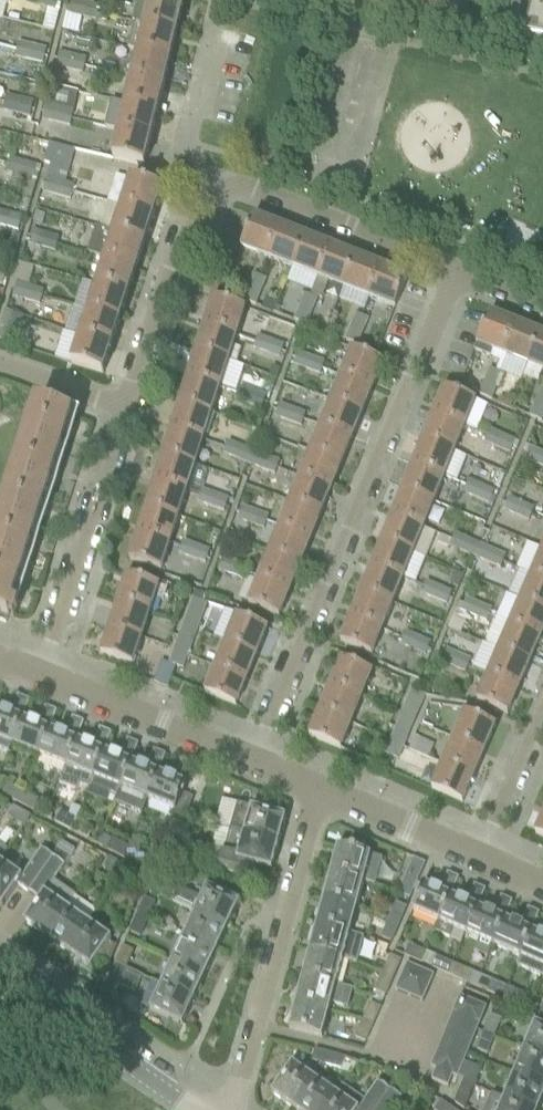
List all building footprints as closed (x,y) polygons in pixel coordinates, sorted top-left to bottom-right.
[(28,4),(55,11),(57,4),(41,0),(29,0),(28,4)] [(70,7),(97,14),(99,7),(93,5),(94,0),(71,0),(70,7)] [(145,25),(177,33),(184,5),(163,0),(138,0),(132,22),(145,25)] [(428,7),(441,10),(444,2),(448,2),(449,0),(430,0),(428,7)] [(526,31),(542,34),(542,0),(533,0),(526,31)] [(97,14),(70,7),(68,14),(80,17),(95,21),(97,14)] [(76,33),(80,17),(68,14),(66,14),(62,30),(76,33)] [(46,19),(43,29),(54,31),(57,22),(46,19)] [(134,23),(128,50),(136,52),(139,53),(170,60),(177,33),(145,25),(134,23)] [(19,43),(17,50),(44,57),(46,49),(19,43)] [(17,50),(15,58),(42,65),(44,57),(17,50)] [(121,75),(133,78),(164,85),(170,60),(139,53),(136,52),(135,56),(133,60),(124,67),(121,75)] [(59,53),(57,60),(85,67),(87,60),(59,53)] [(57,60),(55,68),(83,75),(85,67),(57,60)] [(133,78),(126,105),(158,113),(164,85),(133,78)] [(50,87),(46,106),(73,113),(78,94),(50,87)] [(6,95),(4,103),(31,110),(33,102),(6,95)] [(111,102),(105,129),(119,132),(151,140),(158,113),(126,105),(111,102)] [(4,103),(2,111),(29,118),(31,110),(4,103)] [(46,106),(44,113),(71,120),(73,113),(46,106)] [(44,113),(42,121),(70,127),(71,120),(44,113)] [(151,140),(119,132),(113,159),(144,167),(151,140)] [(50,144),(46,156),(71,163),(74,151),(50,144)] [(46,156),(44,164),(50,166),(47,174),(66,180),(71,163),(46,156)] [(9,157),(7,164),(34,172),(36,165),(9,157)] [(34,172),(7,164),(5,171),(32,179),(34,172)] [(106,201),(123,206),(131,180),(114,175),(106,201)] [(47,179),(45,186),(72,193),(74,186),(47,179)] [(131,180),(123,206),(154,216),(162,190),(131,180)] [(45,186),(43,193),(70,201),(72,193),(45,186)] [(123,206),(106,201),(98,227),(114,232),(123,206)] [(123,206),(114,232),(145,242),(154,216),(123,206)] [(19,225),(21,219),(0,213),(0,220),(19,225)] [(36,214),(33,223),(42,226),(45,217),(36,214)] [(241,248),(267,258),(280,227),(254,216),(241,248)] [(17,232),(19,225),(0,220),(0,227),(17,232)] [(88,254),(105,260),(137,270),(145,242),(114,232),(98,227),(97,227),(88,254)] [(267,258),(293,268),(305,237),(280,227),(267,258)] [(32,230),(30,237),(57,245),(59,238),(32,230)] [(12,235),(7,252),(15,254),(20,237),(12,235)] [(30,237),(28,244),(54,252),(57,245),(30,237)] [(293,268),(317,278),(330,246),(305,237),(293,268)] [(317,278),(343,288),(355,257),(330,246),(317,278)] [(343,288),(368,298),(380,266),(355,257),(343,288)] [(105,260),(97,286),(128,296),(137,270),(105,260)] [(23,262),(17,284),(29,287),(35,266),(23,262)] [(380,266),(368,298),(395,309),(407,277),(380,266)] [(243,300),(249,303),(260,277),(253,274),(243,300)] [(260,277),(249,303),(255,305),(265,279),(260,277)] [(74,307),(89,312),(97,286),(82,281),(74,307)] [(17,284),(15,291),(41,298),(43,291),(29,287),(17,284)] [(97,286),(89,312),(120,322),(128,296),(97,286)] [(15,291),(13,298),(39,305),(41,298),(15,291)] [(303,295),(293,320),(300,323),(310,298),(303,295)] [(213,298),(205,325),(237,335),(245,309),(213,298)] [(310,298),(300,323),(307,325),(317,300),(310,298)] [(89,312),(74,307),(66,333),(81,337),(89,312)] [(11,311),(5,326),(19,331),(24,316),(11,311)] [(89,312),(81,337),(112,347),(120,322),(89,312)] [(493,351),(502,355),(514,324),(489,314),(474,351),(491,358),(493,351)] [(356,315),(345,341),(351,343),(362,318),(356,315)] [(264,329),(291,339),(295,327),(268,318),(264,329)] [(362,318),(351,343),(357,346),(367,320),(362,318)] [(509,358),(528,365),(540,334),(514,324),(502,355),(509,358)] [(205,325),(197,351),(228,361),(237,335),(205,325)] [(1,340),(14,345),(19,331),(5,326),(1,340)] [(53,359),(72,365),(81,337),(66,333),(62,332),(53,359)] [(542,371),(542,335),(540,334),(528,365),(542,371)] [(112,347),(81,337),(72,365),(103,375),(112,347)] [(257,337),(255,343),(282,351),(284,345),(257,337)] [(255,343),(254,349),(280,358),(282,351),(255,343)] [(352,349),(340,377),(371,390),(383,362),(352,349)] [(197,351),(188,377),(220,387),(228,361),(197,351)] [(296,359),(322,368),(324,361),(298,353),(296,359)] [(502,355),(496,371),(502,374),(509,358),(502,355)] [(296,359),(294,366),(320,375),(322,368),(296,359)] [(479,395),(485,398),(496,371),(490,369),(479,395)] [(496,371),(485,398),(492,401),(502,374),(496,371)] [(188,377),(180,403),(212,413),(220,387),(188,377)] [(340,377),(330,403),(361,416),(371,390),(340,377)] [(240,387),(238,394),(264,402),(266,396),(240,387)] [(444,388),(432,416),(464,429),(475,401),(464,396),(457,393),(444,388)] [(529,417),(535,420),(542,400),(542,392),(539,391),(529,417)] [(238,394),(236,401),(262,409),(264,402),(238,394)] [(14,619),(18,607),(12,605),(73,417),(78,419),(82,408),(52,398),(48,409),(37,405),(0,519),(0,621),(6,623),(8,617),(14,619)] [(499,398),(497,403),(510,409),(512,404),(499,398)] [(180,403),(171,429),(203,440),(212,413),(180,403)] [(278,403),(276,410),(302,421),(305,413),(278,403)] [(330,403),(319,428),(351,441),(361,416),(330,403)] [(302,421),(276,410),(274,417),(301,426),(302,421)] [(432,416),(422,442),(453,454),(464,429),(432,416)] [(319,428),(309,453),(341,466),(351,441),(319,428)] [(171,429),(163,455),(195,465),(203,440),(171,429)] [(489,430),(486,438),(512,448),(515,441),(489,430)] [(512,448),(486,438),(484,443),(509,454),(512,448)] [(228,442),(226,448),(251,458),(254,452),(228,442)] [(422,442),(412,467),(443,480),(456,485),(466,460),(453,454),(422,442)] [(526,454),(542,462),(542,453),(529,447),(526,454)] [(226,448),(223,455),(249,465),(251,458),(226,448)] [(254,452),(251,458),(277,468),(279,462),(254,452)] [(309,453),(299,477),(331,490),(341,466),(309,453)] [(526,454),(524,460),(542,468),(542,462),(526,454)] [(163,455),(155,481),(187,491),(195,465),(163,455)] [(251,458),(249,465),(274,475),(277,468),(251,458)] [(412,467),(402,491),(433,504),(443,480),(412,467)] [(299,477),(289,502),(321,515),(331,490),(299,477)] [(155,481),(146,507),(178,517),(187,491),(155,481)] [(469,481),(465,489),(491,499),(494,492),(469,481)] [(491,499),(465,489),(463,494),(488,505),(491,499)] [(201,490),(199,495),(226,504),(227,499),(201,490)] [(402,491),(392,516),(423,529),(433,504),(402,491)] [(226,504),(199,495),(197,502),(223,512),(226,504)] [(508,497),(504,504),(530,515),(533,508),(508,497)] [(289,502),(279,528),(310,541),(321,515),(289,502)] [(530,515),(504,504),(502,510),(528,521),(530,515)] [(146,507),(138,533),(170,543),(178,517),(146,507)] [(242,507),(240,513),(266,523),(269,516),(242,507)] [(240,513),(237,520),(264,530),(266,523),(240,513)] [(392,516),(381,541),(413,553),(423,529),(392,516)] [(264,530),(256,549),(268,554),(269,552),(300,565),(310,541),(279,528),(266,523),(264,530)] [(170,543),(138,533),(129,560),(161,570),(170,543)] [(455,534),(452,541),(477,552),(480,545),(455,534)] [(439,535),(437,542),(449,547),(452,541),(439,535)] [(183,541),(181,548),(208,557),(210,550),(183,541)] [(381,541),(371,566),(403,579),(413,553),(381,541)] [(452,541),(449,547),(475,558),(477,552),(452,541)] [(480,545),(477,552),(503,562),(506,556),(480,545)] [(181,548),(179,555),(205,564),(208,557),(181,548)] [(530,576),(542,581),(542,551),(541,551),(530,576)] [(268,554),(259,578),(290,590),(300,565),(269,552),(268,554)] [(477,552),(475,558),(500,569),(503,562),(477,552)] [(224,557),(221,564),(246,574),(249,567),(224,557)] [(221,564),(218,571),(244,581),(246,574),(221,564)] [(371,566),(361,590),(393,603),(403,579),(371,566)] [(508,596),(520,601),(532,606),(542,611),(542,581),(530,576),(519,571),(508,596)] [(127,576),(118,603),(150,613),(159,586),(127,576)] [(290,590),(259,578),(248,604),(279,616),(290,590)] [(426,581),(423,588),(449,599),(452,592),(426,581)] [(423,588),(421,595),(446,605),(449,599),(423,588)] [(361,590),(351,615),(383,628),(393,603),(361,590)] [(495,619),(509,625),(540,638),(542,631),(542,611),(532,606),(520,601),(508,596),(506,595),(495,619)] [(193,598),(184,623),(190,625),(199,601),(193,598)] [(466,599),(463,605),(489,616),(492,610),(466,599)] [(199,601),(190,625),(190,627),(196,630),(206,603),(199,601)] [(118,603),(110,629),(142,639),(150,613),(118,603)] [(463,605),(461,611),(469,614),(486,622),(489,616),(463,605)] [(456,609),(447,629),(460,635),(469,614),(456,609)] [(383,628),(351,615),(340,643),(371,656),(383,628)] [(236,616),(225,642),(256,655),(267,629),(236,616)] [(184,623),(175,649),(181,651),(190,627),(190,625),(184,623)] [(509,625),(498,650),(529,664),(540,638),(509,625)] [(190,627),(181,651),(181,653),(187,656),(196,630),(190,627)] [(142,639),(110,629),(101,655),(133,665),(142,639)] [(405,632),(402,638),(428,650),(430,643),(405,632)] [(402,638),(400,645),(425,656),(428,650),(402,638)] [(225,642),(215,667),(246,680),(256,655),(225,642)] [(176,667),(181,653),(181,651),(175,649),(169,664),(176,667)] [(445,649),(442,656),(468,667),(471,660),(445,649)] [(498,650),(488,674),(518,687),(529,664),(498,650)] [(181,653),(176,667),(182,669),(187,656),(181,653)] [(442,656),(439,662),(465,673),(468,667),(442,656)] [(341,660),(330,686),(361,699),(372,673),(341,660)] [(215,667),(204,693),(235,706),(246,680),(215,667)] [(518,687),(488,674),(476,701),(507,714),(518,687)] [(330,686),(320,711),(351,724),(361,699),(330,686)] [(412,689),(401,715),(407,717),(418,692),(412,689)] [(418,692),(407,717),(407,718),(414,721),(425,695),(418,692)] [(12,745),(22,719),(30,700),(18,695),(11,714),(0,710),(0,740),(12,745)] [(12,745),(39,756),(49,730),(57,711),(45,706),(38,725),(22,719),(12,745)] [(351,724),(320,711),(309,737),(340,750),(351,724)] [(464,712),(453,739),(483,752),(495,726),(464,712)] [(401,715),(390,740),(397,743),(407,718),(407,717),(401,715)] [(39,756),(66,767),(77,740),(84,722),(72,717),(65,736),(49,730),(39,756)] [(397,743),(396,744),(403,746),(414,721),(407,718),(397,743)] [(89,789),(93,778),(104,752),(111,733),(100,728),(92,747),(77,740),(66,767),(59,784),(76,791),(81,786),(89,789)] [(409,748),(427,757),(433,745),(415,736),(409,748)] [(89,789),(86,796),(106,804),(109,796),(116,799),(131,763),(138,743),(127,739),(119,758),(104,752),(93,778),(89,789)] [(453,739),(442,763),(472,777),(483,752),(453,739)] [(390,756),(391,756),(396,744),(397,743),(390,740),(384,754),(390,756)] [(396,744),(391,756),(397,759),(403,746),(396,744)] [(116,799),(113,806),(140,817),(147,800),(158,773),(165,754),(154,750),(146,769),(131,763),(116,799)] [(156,778),(147,800),(175,811),(183,793),(189,778),(194,766),(181,761),(175,778),(174,780),(170,778),(158,773),(156,778)] [(472,777),(442,763),(431,789),(461,802),(472,777)] [(8,784),(2,795),(19,804),(24,793),(8,784)] [(25,793),(19,804),(36,813),(41,802),(25,793)] [(183,793),(175,811),(186,815),(193,797),(183,793)] [(237,804),(230,831),(243,835),(278,844),(285,817),(251,808),(237,804)] [(13,807),(7,818),(24,827),(30,817),(13,807)] [(175,811),(169,827),(179,831),(186,815),(175,811)] [(55,822),(71,831),(76,822),(76,820),(61,812),(55,822)] [(534,834),(542,838),(542,814),(534,834)] [(76,822),(71,831),(88,840),(93,830),(76,820),(76,822)] [(278,844),(243,835),(230,831),(224,853),(221,852),(217,867),(228,870),(227,872),(251,878),(255,866),(271,871),(278,844)] [(107,848),(124,858),(128,850),(129,847),(112,838),(107,848)] [(62,842),(52,857),(64,865),(74,850),(62,842)] [(128,850),(124,858),(139,866),(145,856),(129,847),(128,850)] [(337,847),(330,873),(363,882),(375,885),(382,859),(370,856),(337,847)] [(28,892),(52,857),(40,848),(21,877),(0,862),(0,907),(1,907),(16,885),(28,892)] [(23,923),(46,938),(74,897),(52,882),(64,865),(52,857),(28,892),(39,900),(23,923)] [(104,867),(123,877),(129,867),(109,857),(104,867)] [(150,890),(160,895),(175,865),(165,861),(150,890)] [(129,867),(123,877),(136,884),(142,874),(129,867)] [(330,873),(323,899),(356,908),(363,882),(330,873)] [(415,905),(412,911),(439,922),(451,896),(452,894),(458,878),(447,873),(439,891),(424,884),(415,905)] [(406,879),(400,894),(410,898),(416,883),(406,879)] [(455,929),(466,934),(478,908),(485,890),(474,885),(466,903),(451,896),(439,922),(435,932),(451,939),(455,929)] [(177,887),(171,901),(175,903),(194,912),(228,928),(239,903),(219,894),(206,887),(201,898),(181,889),(177,887)] [(46,938),(68,953),(88,923),(96,912),(74,897),(46,938)] [(478,908),(466,934),(479,940),(474,953),(487,958),(493,946),(504,919),(512,902),(501,897),(493,915),(478,908)] [(145,898),(137,915),(148,921),(156,903),(145,898)] [(323,899),(316,925),(349,934),(356,908),(323,899)] [(395,903),(387,920),(398,925),(405,907),(395,903)] [(493,946),(520,958),(531,932),(539,913),(527,908),(519,926),(504,919),(493,946)] [(194,912),(183,936),(216,952),(228,928),(194,912)] [(137,915),(129,933),(140,938),(148,921),(137,915)] [(387,920),(380,938),(391,942),(398,925),(387,920)] [(88,923),(68,953),(90,969),(111,939),(88,923)] [(316,925),(309,951),(343,960),(357,964),(364,938),(349,934),(316,925)] [(516,966),(542,977),(542,937),(531,932),(520,958),(516,966)] [(183,936),(172,961),(205,976),(216,952),(183,936)] [(405,955),(404,956),(422,964),(422,962),(426,953),(409,945),(405,955)] [(124,947),(116,964),(126,968),(133,951),(124,947)] [(309,951),(302,977),(336,986),(343,960),(309,951)] [(390,956),(382,974),(392,978),(400,960),(390,956)] [(435,956),(431,968),(448,975),(453,964),(435,956)] [(172,961),(161,985),(194,1000),(205,976),(172,961)] [(394,990),(408,996),(420,969),(406,963),(394,990)] [(126,968),(116,964),(109,980),(118,984),(126,968)] [(453,964),(448,975),(466,983),(470,972),(453,964)] [(420,969),(408,996),(422,1002),(434,975),(420,969)] [(392,978),(382,974),(375,990),(385,994),(392,978)] [(302,977),(295,1002),(329,1011),(331,1004),(347,1009),(352,990),(336,986),(302,977)] [(489,980),(484,991),(502,999),(507,988),(489,980)] [(161,985),(152,981),(141,1005),(150,1009),(149,1010),(182,1025),(194,1000),(161,985)] [(507,988),(502,999),(519,1007),(524,995),(507,988)] [(459,996),(452,1013),(479,1024),(486,1008),(459,996)] [(329,1011),(295,1002),(288,1029),(322,1038),(329,1011)] [(370,1003),(362,1020),(372,1024),(380,1008),(370,1003)] [(452,1013),(447,1027),(474,1038),(479,1024),(452,1013)] [(490,1017),(483,1032),(495,1037),(501,1021),(490,1017)] [(372,1024),(362,1020),(355,1037),(365,1041),(372,1024)] [(524,1049),(542,1057),(542,1027),(534,1023),(524,1049)] [(447,1027),(441,1040),(468,1051),(474,1038),(447,1027)] [(495,1037),(483,1032),(476,1051),(487,1056),(495,1037)] [(441,1040),(436,1054),(463,1065),(468,1051),(441,1040)] [(513,1074),(542,1086),(542,1057),(524,1049),(513,1074)] [(314,1050),(311,1062),(330,1067),(331,1065),(333,1055),(314,1050)] [(463,1065),(436,1054),(430,1067),(435,1069),(452,1076),(457,1078),(463,1065)] [(333,1055),(330,1067),(339,1069),(347,1058),(333,1055)] [(271,1093),(293,1109),(314,1079),(292,1064),(271,1093)] [(469,1065),(463,1082),(474,1087),(481,1070),(469,1065)] [(452,1076),(435,1069),(431,1080),(448,1087),(452,1076)] [(503,1099),(531,1109),(538,1109),(542,1097),(542,1086),(513,1074),(503,1099)] [(295,1109),(325,1109),(336,1094),(314,1079),(293,1109),(295,1109)] [(389,1089),(377,1081),(363,1100),(342,1085),(336,1094),(325,1109),(374,1109),(389,1089)] [(463,1082),(454,1104),(463,1109),(465,1109),(474,1087),(463,1082)] [(401,1098),(389,1089),(374,1109),(392,1109),(401,1098)] [(503,1099),(499,1109),(531,1109),(503,1099)] [(433,1109),(452,1109),(439,1101),(433,1109)]
